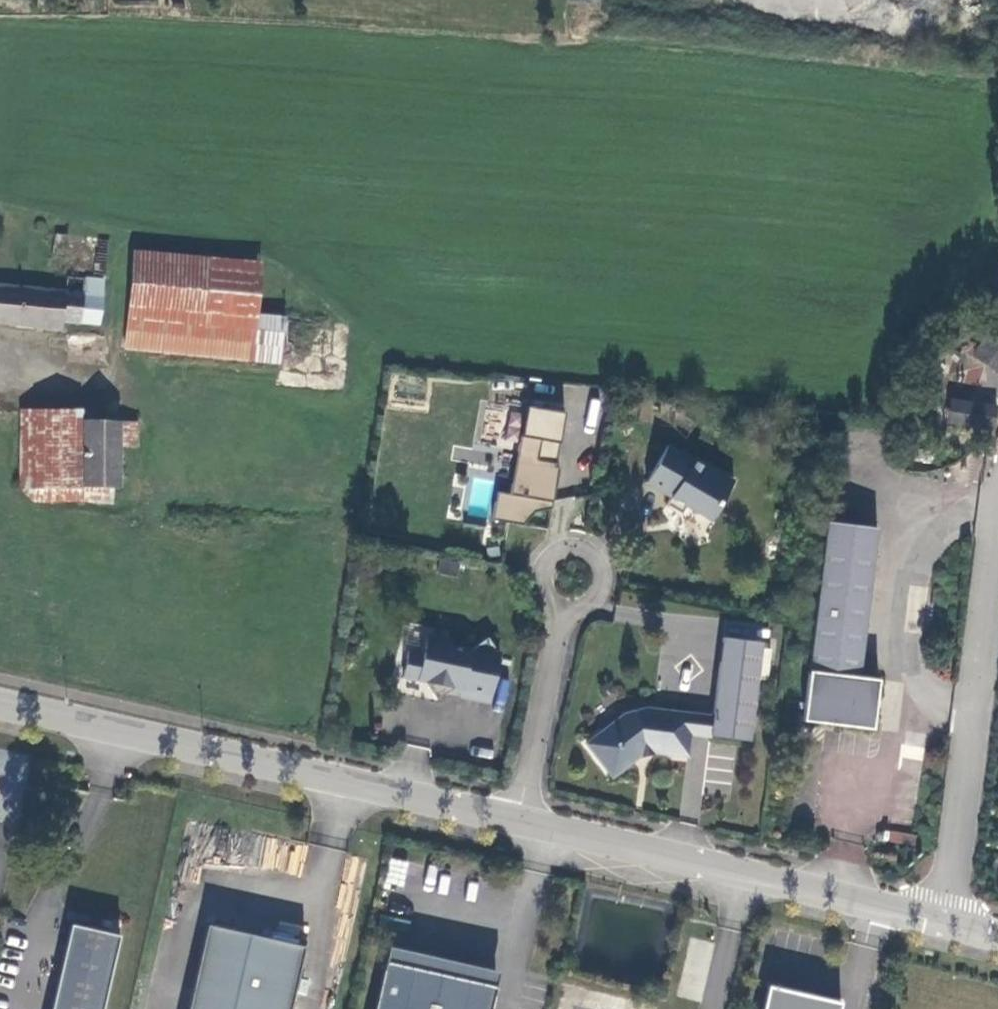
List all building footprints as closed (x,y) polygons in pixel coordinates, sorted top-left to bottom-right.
[(125,348),(237,358),(281,362),(285,317),(255,314),(260,262),(133,251),(125,348)] [(79,320),(85,278),(67,276),(66,291),(0,284),(0,322),(62,329),(63,321),(79,322),(79,320)] [(97,323),(103,280),(85,278),(79,320),(97,323)] [(976,351),(988,360),(986,364),(997,371),(997,336),(990,330),(976,351)] [(988,360),(976,351),(974,355),(986,364),(988,360)] [(956,400),(950,399),(946,424),(963,426),(965,414),(954,412),(956,400)] [(997,406),(956,400),(954,412),(965,414),(963,426),(993,431),(997,406)] [(497,491),(494,519),(550,525),(563,410),(524,406),(514,493),(497,491)] [(21,410),(21,486),(83,486),(83,421),(82,412),(21,410)] [(119,446),(118,421),(83,421),(83,486),(119,486),(119,446)] [(118,421),(119,446),(135,446),(135,421),(118,421)] [(711,520),(733,482),(707,466),(705,468),(667,446),(646,483),(670,497),(666,506),(681,515),(686,506),(688,503),(694,507),(692,510),(711,520)] [(827,521),(802,721),(872,729),(878,679),(859,677),(877,528),(827,521)] [(459,697),(489,703),(499,656),(487,638),(469,650),(449,646),(451,640),(426,634),(422,654),(408,651),(402,677),(424,682),(436,700),(453,688),(461,690),(459,697)] [(761,648),(762,642),(722,638),(713,716),(710,736),(749,741),(757,679),(767,681),(771,650),(761,648)] [(690,734),(693,714),(642,707),(626,712),(586,743),(609,773),(616,774),(642,754),(649,751),(683,755),(688,751),(690,734)] [(713,716),(693,714),(690,734),(710,736),(713,716)] [(730,781),(738,744),(695,735),(683,791),(702,795),(706,776),(730,781)] [(120,933),(71,922),(52,1008),(104,1008),(120,933)] [(283,970),(298,973),(301,957),(286,954),(289,940),(206,922),(188,1008),(275,1008),(283,970)] [(301,957),(304,942),(289,940),(286,954),(301,957)] [(383,957),(372,1008),(488,1008),(494,982),(383,957)] [(298,973),(283,970),(275,1008),(290,1008),(298,973)] [(822,1002),(748,986),(743,1008),(820,1008),(822,1002)]
